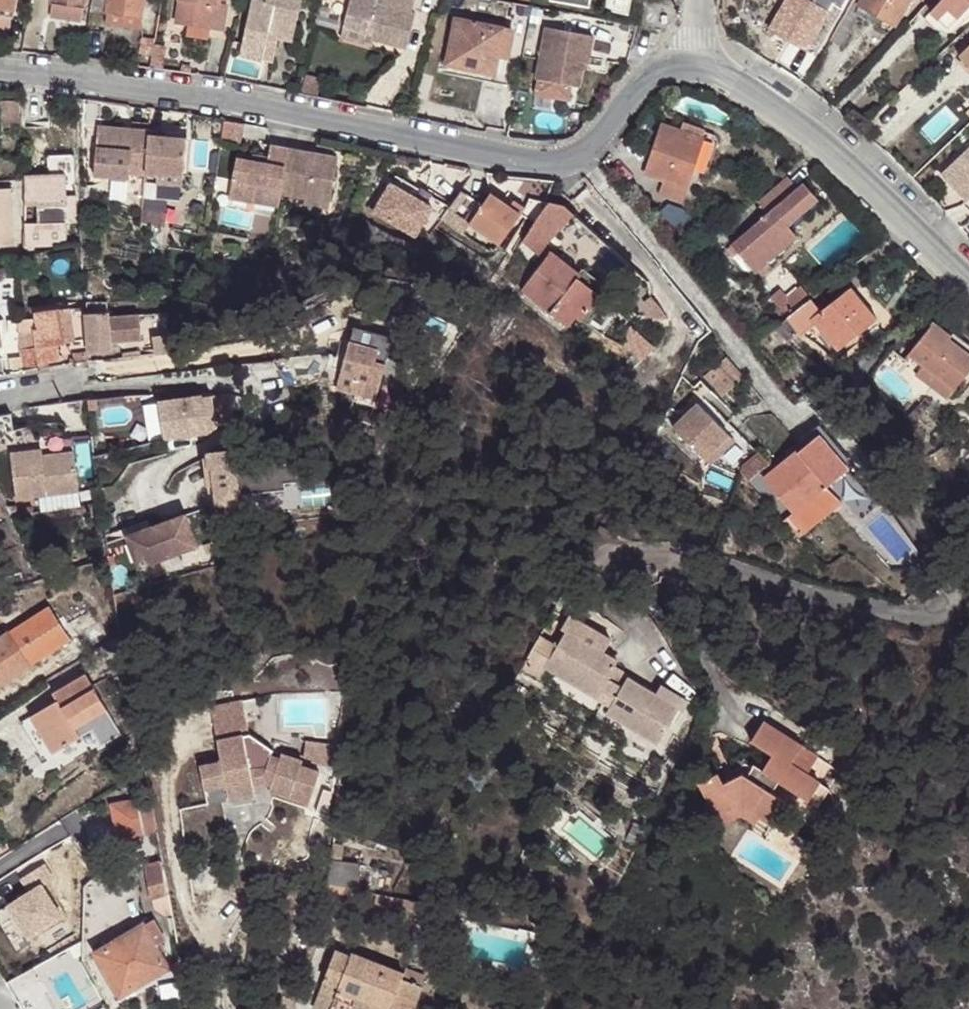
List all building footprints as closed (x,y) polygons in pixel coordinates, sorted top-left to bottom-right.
[(13,9),(14,0),(0,0),(0,7),(13,9)] [(81,21),(85,0),(52,0),(50,16),(81,21)] [(107,9),(140,15),(143,0),(90,0),(89,4),(107,9)] [(173,20),(218,27),(221,2),(219,1),(219,0),(176,0),(173,20)] [(290,36),(299,0),(263,0),(262,1),(255,0),(250,0),(239,54),(260,58),(274,33),(277,33),(290,36)] [(341,24),(372,34),(370,39),(403,48),(412,11),(408,10),(411,0),(347,0),(341,24)] [(628,11),(630,0),(609,0),(608,7),(628,11)] [(841,8),(846,0),(785,0),(769,27),(792,40),(802,23),(817,32),(833,4),(841,8)] [(822,54),(836,62),(861,20),(879,29),(885,17),(860,0),(853,0),(846,12),(822,54)] [(860,0),(885,17),(896,21),(909,0),(860,0)] [(931,9),(924,17),(937,29),(943,21),(948,26),(958,16),(963,22),(968,16),(968,0),(940,0),(931,9)] [(926,4),(931,9),(940,0),(929,0),(926,4)] [(140,15),(107,9),(104,21),(138,26),(140,15)] [(448,61),(505,74),(515,29),(459,17),(448,61)] [(806,49),(817,32),(802,23),(792,40),(806,49)] [(372,34),(341,24),(338,37),(369,45),(370,39),(372,34)] [(593,33),(546,24),(534,91),(580,99),(593,33)] [(277,33),(274,33),(260,58),(272,61),(277,33)] [(151,38),(141,36),(136,65),(146,67),(150,49),(151,38)] [(160,50),(150,49),(146,67),(157,68),(160,50)] [(968,51),(960,59),(968,69),(968,50),(968,51)] [(17,99),(2,99),(2,127),(18,127),(17,99)] [(679,129),(702,137),(691,167),(699,170),(702,170),(715,132),(683,120),(679,129)] [(702,137),(679,129),(668,125),(661,122),(645,170),(663,178),(657,192),(680,200),(689,173),(691,167),(702,137)] [(145,168),(147,135),(148,129),(98,126),(97,133),(95,175),(128,178),(128,173),(144,174),(145,168)] [(186,137),(186,131),(148,129),(147,135),(186,137)] [(186,137),(147,135),(145,168),(158,169),(157,176),(183,178),(186,137)] [(638,159),(647,144),(636,138),(626,153),(638,159)] [(261,179),(286,185),(293,147),(276,143),(274,154),(259,151),(258,156),(240,152),(231,193),(256,199),(261,179)] [(293,147),(286,185),(284,191),(308,197),(306,204),(330,208),(342,158),(293,147)] [(942,172),(967,199),(968,197),(968,147),(942,172)] [(75,158),(48,158),(48,167),(75,167),(75,158)] [(389,182),(431,204),(436,195),(394,172),(389,182)] [(740,239),(754,256),(778,234),(816,201),(802,184),(797,188),(787,176),(756,202),(767,215),(740,239)] [(414,233),(431,204),(389,182),(373,210),(414,233)] [(11,203),(10,190),(0,190),(0,204),(11,203)] [(40,208),(65,207),(66,209),(77,209),(76,197),(39,197),(40,208)] [(161,199),(148,197),(147,209),(159,211),(161,199)] [(490,198),(482,211),(466,201),(456,217),(502,247),(522,217),(490,198)] [(170,200),(161,199),(159,211),(168,212),(170,200)] [(584,272),(583,271),(548,243),(577,207),(567,201),(550,201),(526,240),(548,258),(525,289),(572,325),(584,308),(590,311),(604,292),(583,275),(584,272)] [(242,202),(239,223),(271,228),(274,206),(242,202)] [(11,203),(0,204),(0,247),(15,246),(11,203)] [(65,207),(40,208),(40,211),(41,225),(42,244),(66,243),(66,225),(79,225),(78,209),(77,209),(66,209),(65,207)] [(655,224),(671,245),(681,236),(664,217),(655,224)] [(778,234),(754,256),(764,266),(788,244),(778,234)] [(589,264),(583,271),(584,272),(583,275),(604,292),(590,311),(596,315),(609,298),(619,286),(589,264)] [(810,299),(802,289),(789,300),(780,290),(770,297),(787,317),(810,299)] [(851,290),(821,313),(811,321),(813,323),(837,352),(876,321),(851,290)] [(811,321),(821,313),(812,302),(789,321),(799,333),(813,323),(811,321)] [(66,308),(57,309),(59,343),(69,342),(66,308)] [(17,331),(19,350),(24,349),(24,369),(32,368),(32,363),(61,360),(59,343),(57,309),(30,311),(32,329),(17,331)] [(86,313),(88,352),(109,351),(109,342),(141,342),(140,315),(109,316),(109,312),(86,313)] [(343,376),(377,387),(380,388),(396,337),(356,324),(340,375),(343,376)] [(931,327),(968,355),(968,343),(955,332),(950,337),(934,324),(931,327)] [(630,372),(654,344),(632,325),(618,341),(612,336),(602,348),(630,372)] [(931,327),(908,357),(921,367),(954,392),(968,372),(968,355),(931,327)] [(179,332),(152,336),(154,352),(181,348),(179,332)] [(67,358),(68,363),(87,361),(86,352),(71,353),(71,358),(67,358)] [(21,370),(20,360),(9,360),(10,373),(21,370)] [(725,361),(702,381),(721,401),(743,382),(725,361)] [(954,392),(921,367),(912,379),(945,404),(954,392)] [(373,400),(377,387),(343,376),(339,388),(373,400)] [(205,392),(161,399),(167,437),(210,430),(220,423),(219,420),(234,418),(230,390),(205,395),(205,392)] [(728,439),(696,407),(671,432),(704,465),(721,446),(728,439)] [(0,413),(0,439),(15,436),(10,411),(0,413)] [(847,472),(819,437),(763,480),(792,516),(826,489),(847,472)] [(728,439),(721,446),(728,452),(734,445),(728,439)] [(44,458),(43,451),(42,446),(11,451),(18,496),(40,493),(80,487),(74,447),(56,450),(51,458),(44,458)] [(56,450),(43,451),(44,458),(51,458),(56,450)] [(211,458),(217,504),(240,501),(239,492),(284,486),(284,479),(297,477),(295,459),(277,461),(275,450),(211,458)] [(767,467),(757,456),(740,471),(737,479),(746,487),(767,467)] [(80,487),(40,493),(43,510),(82,501),(80,487)] [(826,489),(792,516),(810,535),(843,508),(826,489)] [(28,504),(12,507),(14,514),(30,512),(28,504)] [(183,509),(148,525),(126,535),(127,537),(141,566),(197,539),(183,509)] [(126,535),(148,525),(145,518),(120,530),(124,538),(127,537),(126,535)] [(93,613),(67,627),(75,641),(101,626),(93,613)] [(567,634),(604,655),(612,642),(569,617),(561,631),(567,634)] [(619,664),(604,655),(567,634),(546,670),(613,707),(628,680),(614,672),(619,664)] [(9,636),(0,641),(0,687),(30,669),(9,636)] [(55,705),(31,720),(54,758),(79,744),(70,728),(81,722),(91,737),(101,753),(124,739),(86,676),(50,697),(55,705)] [(660,747),(680,710),(657,697),(628,680),(613,707),(607,717),(660,747)] [(657,697),(680,710),(686,701),(662,687),(657,697)] [(254,738),(247,704),(214,710),(224,765),(204,769),(209,793),(228,790),(231,804),(257,799),(256,789),(265,787),(273,790),(272,796),(313,809),(322,776),(304,770),(305,765),(278,757),(278,755),(254,738)] [(31,720),(17,727),(41,767),(54,758),(31,720)] [(81,722),(70,728),(79,744),(91,737),(81,722)] [(770,770),(761,788),(775,798),(806,816),(818,795),(805,787),(817,770),(761,735),(748,757),(770,770)] [(340,751),(311,746),(308,762),(316,765),(316,766),(336,773),(340,751)] [(775,798),(761,788),(755,786),(747,794),(737,790),(719,799),(714,787),(694,799),(717,843),(738,832),(753,841),(758,835),(769,843),(783,819),(767,808),(775,798)] [(121,846),(160,839),(154,805),(114,812),(121,846)] [(348,854),(336,852),(335,866),(346,868),(348,854)] [(346,868),(335,866),(330,900),(364,905),(362,870),(346,868)] [(163,870),(148,873),(153,899),(154,898),(156,908),(165,916),(172,915),(163,870)] [(62,921),(42,881),(0,901),(0,918),(14,945),(62,921)] [(153,978),(167,971),(170,970),(159,948),(168,943),(156,920),(95,952),(104,968),(111,980),(120,997),(153,978)] [(420,986),(419,985),(398,978),(400,970),(350,950),(348,956),(332,949),(309,1008),(311,1008),(348,1008),(349,1006),(356,1008),(411,1008),(420,986)] [(176,972),(184,970),(181,957),(175,959),(176,972)] [(400,970),(398,978),(419,985),(422,973),(401,966),(400,970)] [(111,980),(104,968),(96,972),(104,984),(111,980)] [(172,980),(167,971),(153,978),(158,987),(172,980)]
